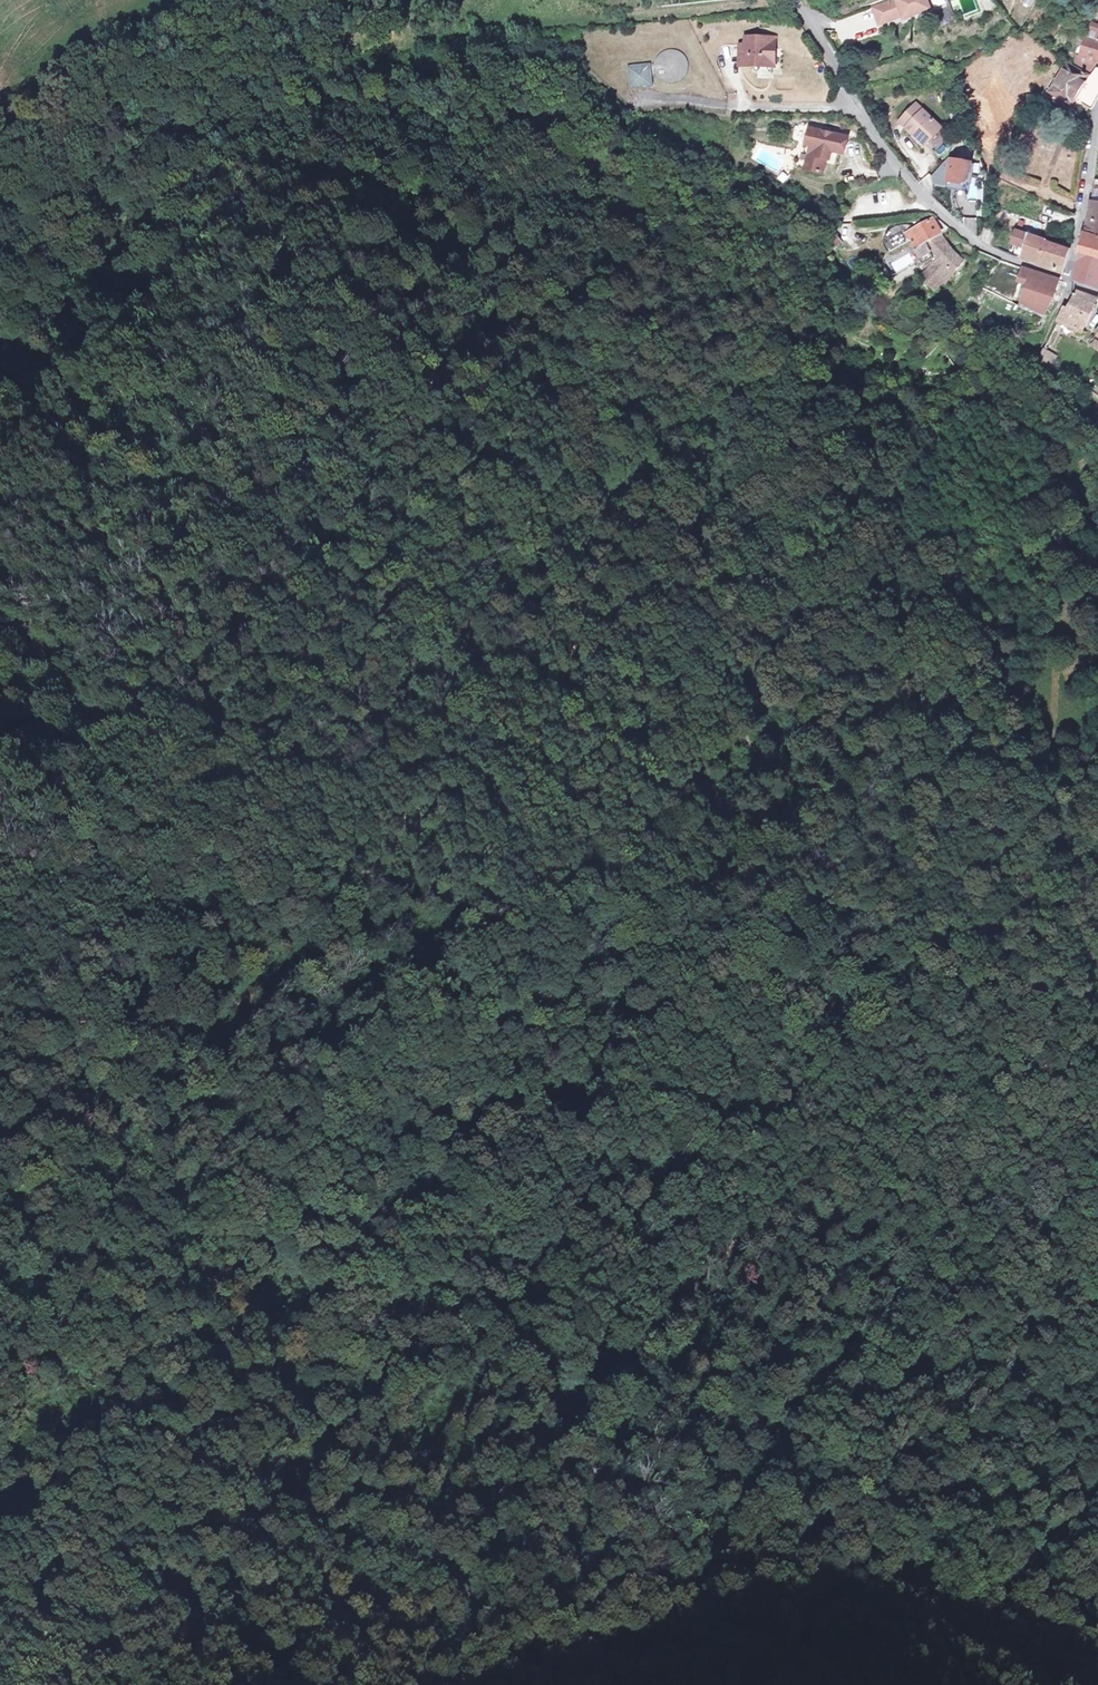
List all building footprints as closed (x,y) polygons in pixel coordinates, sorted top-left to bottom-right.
[(878,15),(885,32),(916,17),(918,21),(936,12),(932,4),(939,0),(910,0),(878,15)] [(776,35),(745,35),(745,66),(775,66),(776,35)] [(1093,35),(1079,63),(1094,72),(1097,67),(1097,37),(1093,35)] [(684,78),(685,78),(688,72),(689,66),(688,60),(684,54),(678,50),(672,49),(667,50),(663,51),(659,54),(655,60),(654,66),(656,73),(659,78),(665,82),(672,84),(679,82),(684,78)] [(838,54),(842,61),(849,57),(845,50),(838,54)] [(1065,62),(1069,66),(1074,59),(1069,56),(1065,62)] [(650,64),(628,67),(631,89),(653,86),(650,64)] [(1097,106),(1097,71),(1093,77),(1077,64),(1053,96),(1073,114),(1081,102),(1096,110),(1097,106)] [(922,108),(906,125),(930,148),(946,131),(922,108)] [(544,118),(523,116),(521,130),(541,132),(544,118)] [(847,134),(811,127),(807,143),(812,144),(808,168),(825,171),(830,148),(843,151),(847,134)] [(975,160),(955,157),(950,179),(971,183),(975,160)] [(950,179),(949,185),(969,189),(971,183),(950,179)] [(1088,234),(1097,236),(1097,204),(1092,203),(1087,234),(1088,234)] [(972,228),(972,217),(964,217),(964,228),(972,228)] [(942,231),(932,218),(917,230),(915,229),(913,228),(910,228),(907,228),(904,229),(901,229),(898,231),(893,234),(892,235),(889,238),(888,242),(888,244),(888,245),(888,248),(889,250),(891,253),(894,255),(896,257),(915,241),(920,249),(929,242),(942,231)] [(1042,264),(1062,271),(1069,249),(1046,240),(1046,239),(1018,227),(1014,238),(1027,243),(1022,255),(1042,264)] [(963,259),(951,249),(942,231),(929,242),(942,258),(933,266),(930,270),(925,276),(937,287),(947,280),(963,259)] [(1084,253),(1097,257),(1097,236),(1088,234),(1084,253)] [(928,243),(920,249),(932,264),(939,257),(928,243)] [(1097,286),(1097,257),(1084,253),(1077,277),(1097,286)] [(1059,278),(1025,265),(1019,279),(1033,286),(1024,302),(1043,313),(1053,294),(1059,278)] [(1068,305),(1057,326),(1084,330),(1097,300),(1097,296),(1081,290),(1071,307),(1068,305)] [(1020,342),(1011,338),(1008,346),(1017,350),(1020,342)] [(1057,354),(1045,347),(1039,359),(1050,367),(1057,354)]
